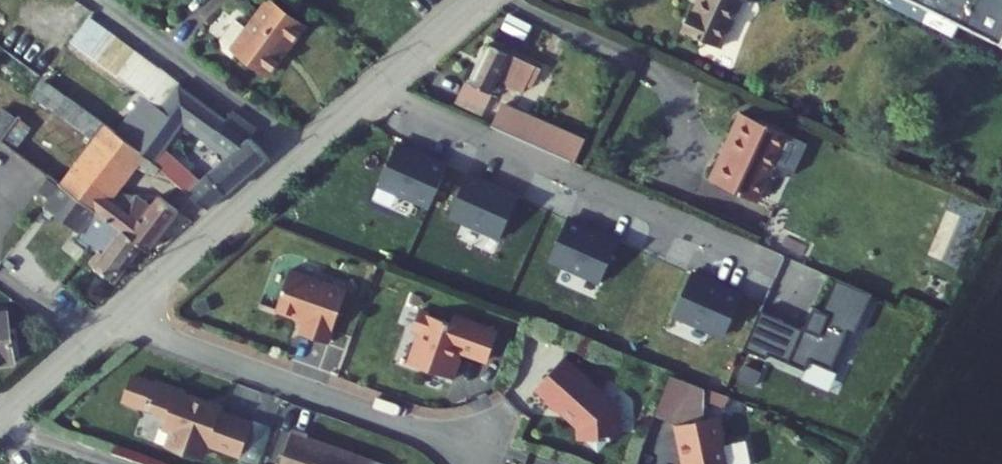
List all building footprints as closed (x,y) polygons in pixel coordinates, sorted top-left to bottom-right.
[(683,15),(679,26),(674,37),(715,56),(740,1),(738,0),(698,0),(690,18),(683,15)] [(1001,44),(1001,42),(1001,0),(911,0),(1001,44)] [(229,65),(237,72),(242,65),(273,90),(310,42),(278,18),(274,15),(252,44),(239,34),(224,55),(229,65)] [(114,146),(135,162),(161,182),(185,200),(191,193),(165,173),(195,132),(241,164),(194,207),(215,223),(274,169),(256,147),(231,130),(185,96),(148,68),(92,28),(74,50),(147,103),(114,146)] [(48,97),(56,86),(0,44),(0,61),(45,94),(48,97)] [(534,62),(493,44),(481,73),(468,102),(495,114),(502,98),(515,103),(534,62)] [(107,141),(98,135),(49,98),(48,97),(45,94),(33,111),(95,157),(107,141)] [(575,143),(510,114),(506,123),(531,133),(526,146),(566,164),(575,143)] [(721,147),(727,150),(719,169),(712,187),(754,205),(771,167),(780,171),(785,169),(790,159),(795,157),(799,147),(783,140),(783,138),(735,116),(721,147)] [(526,146),(531,133),(506,123),(504,129),(501,135),(526,146)] [(231,130),(256,147),(260,142),(236,124),(231,130)] [(64,199),(79,180),(17,134),(3,153),(27,171),(58,194),(64,199)] [(145,186),(159,185),(161,182),(135,162),(114,146),(107,141),(95,157),(90,164),(131,194),(140,182),(145,186)] [(427,209),(442,177),(396,155),(380,187),(427,209)] [(79,180),(119,210),(131,194),(90,164),(79,180)] [(79,180),(64,199),(65,200),(141,257),(153,267),(184,226),(162,210),(143,234),(116,214),(119,210),(79,180)] [(459,185),(446,217),(491,235),(497,219),(504,204),(459,185)] [(65,200),(51,218),(83,244),(81,248),(105,265),(93,281),(112,295),(141,257),(65,200)] [(598,242),(550,223),(538,255),(586,273),(598,242)] [(353,291),(296,270),(281,311),(310,322),(306,335),(333,345),(353,291)] [(657,303),(704,321),(718,291),(671,271),(657,303)] [(778,322),(738,303),(725,331),(798,364),(828,289),(796,277),(778,322)] [(432,374),(458,384),(464,367),(462,362),(458,360),(460,355),(464,353),(493,365),(503,338),(459,321),(457,327),(424,315),(418,332),(428,336),(418,363),(429,367),(428,368),(428,370),(429,371),(429,372),(430,373),(431,373),(431,374),(432,374)] [(7,318),(0,319),(0,372),(15,370),(7,318)] [(622,415),(568,365),(540,394),(551,405),(549,408),(559,418),(564,413),(582,430),(582,442),(601,459),(613,446),(623,446),(622,415)] [(706,395),(669,380),(654,418),(678,427),(700,423),(698,414),(706,395)] [(256,430),(223,419),(222,423),(200,414),(201,409),(188,404),(189,400),(190,398),(160,387),(158,393),(134,385),(125,409),(152,419),(153,416),(171,423),(166,436),(175,440),(170,455),(196,463),(206,463),(208,463),(213,450),(245,462),(256,430)] [(225,413),(189,400),(188,404),(201,409),(200,414),(222,423),(223,419),(225,413)] [(678,427),(684,463),(730,463),(727,447),(723,448),(718,420),(700,423),(678,427)] [(297,436),(286,463),(368,463),(311,444),(312,441),(297,436)]
